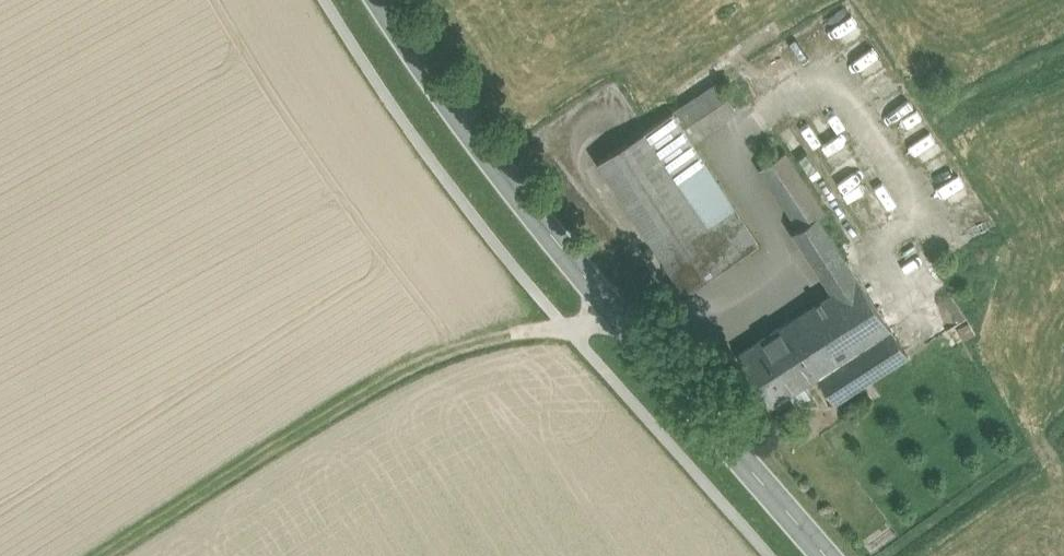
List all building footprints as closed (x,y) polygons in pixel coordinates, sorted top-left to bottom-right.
[(730,88),(630,153),(715,283),(769,248),(704,148),(750,119),(730,88)] [(798,126),(808,145),(828,135),(819,116),(798,126)] [(836,217),(792,154),(767,171),(808,231),(798,237),(841,301),(794,333),(845,408),(919,358),(827,224),(836,217)] [(854,169),(837,178),(847,197),(864,189),(854,169)]
